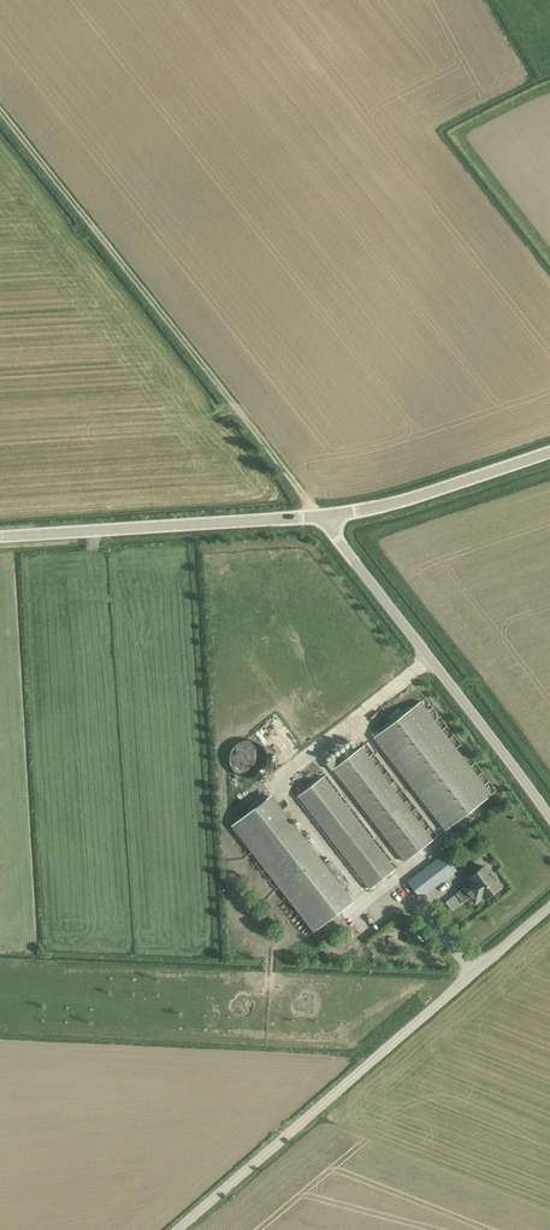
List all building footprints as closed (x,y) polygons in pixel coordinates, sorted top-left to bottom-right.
[(445,830),(492,794),(420,702),(374,737),(445,830)] [(288,729),(280,735),(294,754),(302,748),(288,729)] [(251,740),(248,740),(245,740),(241,741),(238,742),(236,744),(233,747),(231,749),(230,752),(229,755),(229,759),(229,762),(230,765),(232,768),(233,771),(236,773),(238,775),(241,777),(245,777),(248,778),(251,777),(254,777),(257,775),(260,773),(262,771),(264,768),(266,765),(267,762),(267,759),(267,755),(266,752),(264,749),(262,747),(260,744),(257,742),(254,741),(251,740)] [(361,747),(333,769),(405,861),(433,840),(361,747)] [(298,796),(369,889),(395,869),(323,777),(298,796)] [(269,796),(231,826),(313,932),(352,902),(269,796)] [(357,895),(366,888),(349,868),(345,871),(338,863),(343,859),(340,857),(334,862),(343,873),(335,879),(344,891),(350,886),(357,895)] [(408,881),(420,897),(448,876),(436,860),(408,881)] [(455,894),(463,903),(470,897),(475,903),(483,897),(485,899),(491,894),(493,895),(492,894),(500,887),(496,882),(498,881),(490,871),(488,872),(484,866),(468,878),(471,882),(455,894)]
